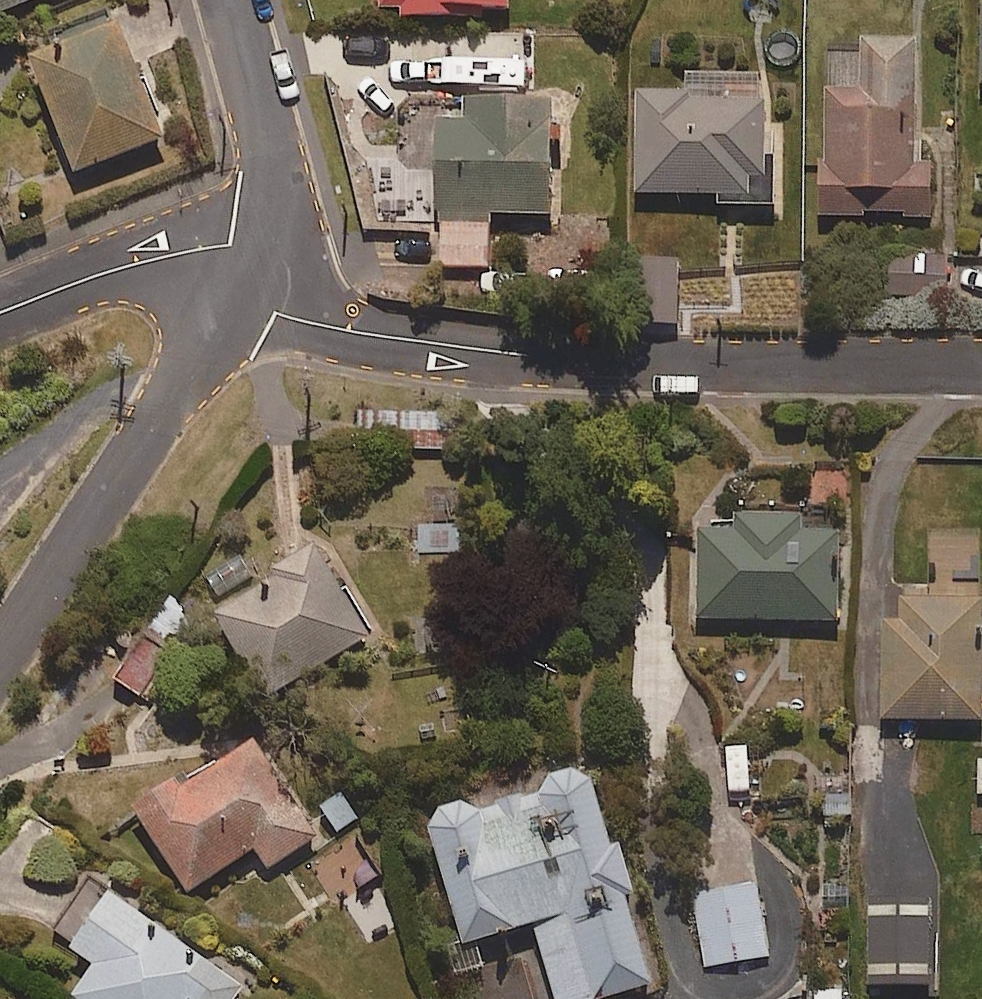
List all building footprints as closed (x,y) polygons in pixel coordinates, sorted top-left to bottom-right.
[(30,0),(0,0),(0,12),(30,0)] [(512,0),(379,0),(379,9),(403,8),(403,19),(485,17),(485,9),(512,9),(512,0)] [(73,173),(163,138),(118,20),(27,54),(73,173)] [(916,161),(915,41),(861,41),(862,89),(825,89),(825,162),(817,162),(818,216),(864,216),(864,212),(904,212),(904,216),(931,215),(930,161),(916,161)] [(759,74),(687,74),(687,93),(636,94),(636,194),(716,193),(716,208),(778,207),(778,155),(765,155),(764,100),(759,100),(759,74)] [(465,123),(436,123),(436,213),(550,213),(550,98),(465,98),(465,123)] [(947,294),(946,257),(882,257),(882,295),(947,294)] [(678,332),(678,260),(637,260),(637,332),(678,332)] [(463,448),(462,411),(356,413),(357,450),(463,448)] [(837,517),(802,517),(736,518),(736,535),(706,535),(706,546),(697,547),(698,621),(838,620),(837,517)] [(460,550),(460,523),(417,524),(417,550),(460,550)] [(218,599),(254,571),(238,550),(202,577),(218,599)] [(265,699),(368,635),(316,551),(213,615),(265,699)] [(172,645),(195,614),(170,596),(147,627),(172,645)] [(981,717),(980,598),(900,599),(900,619),(883,620),(885,719),(981,717)] [(141,696),(168,655),(137,635),(111,676),(141,696)] [(269,869),(318,836),(253,740),(183,787),(177,779),(131,810),(186,893),(255,848),(269,869)] [(619,844),(611,846),(591,779),(588,777),(585,774),(581,772),(577,771),(573,770),(569,770),(564,771),(560,772),(557,774),(553,776),(550,779),(548,783),(545,786),(544,790),(543,794),(476,812),(473,809),(469,806),(466,805),(462,804),(458,803),(454,804),(450,804),(446,805),(443,807),(439,809),(436,812),(434,815),(432,819),(430,822),(431,825),(466,942),(531,923),(554,998),(608,998),(653,986),(627,897),(635,895),(619,844)] [(334,901),(379,874),(356,837),(312,864),(334,901)] [(696,892),(708,967),(721,965),(724,982),(740,980),(737,962),(768,956),(755,882),(696,892)] [(870,986),(930,985),(928,889),(868,890),(870,986)] [(243,988),(108,894),(70,949),(93,965),(71,997),(74,998),(235,998),(243,988)] [(843,988),(810,989),(810,998),(843,998),(843,988)]
